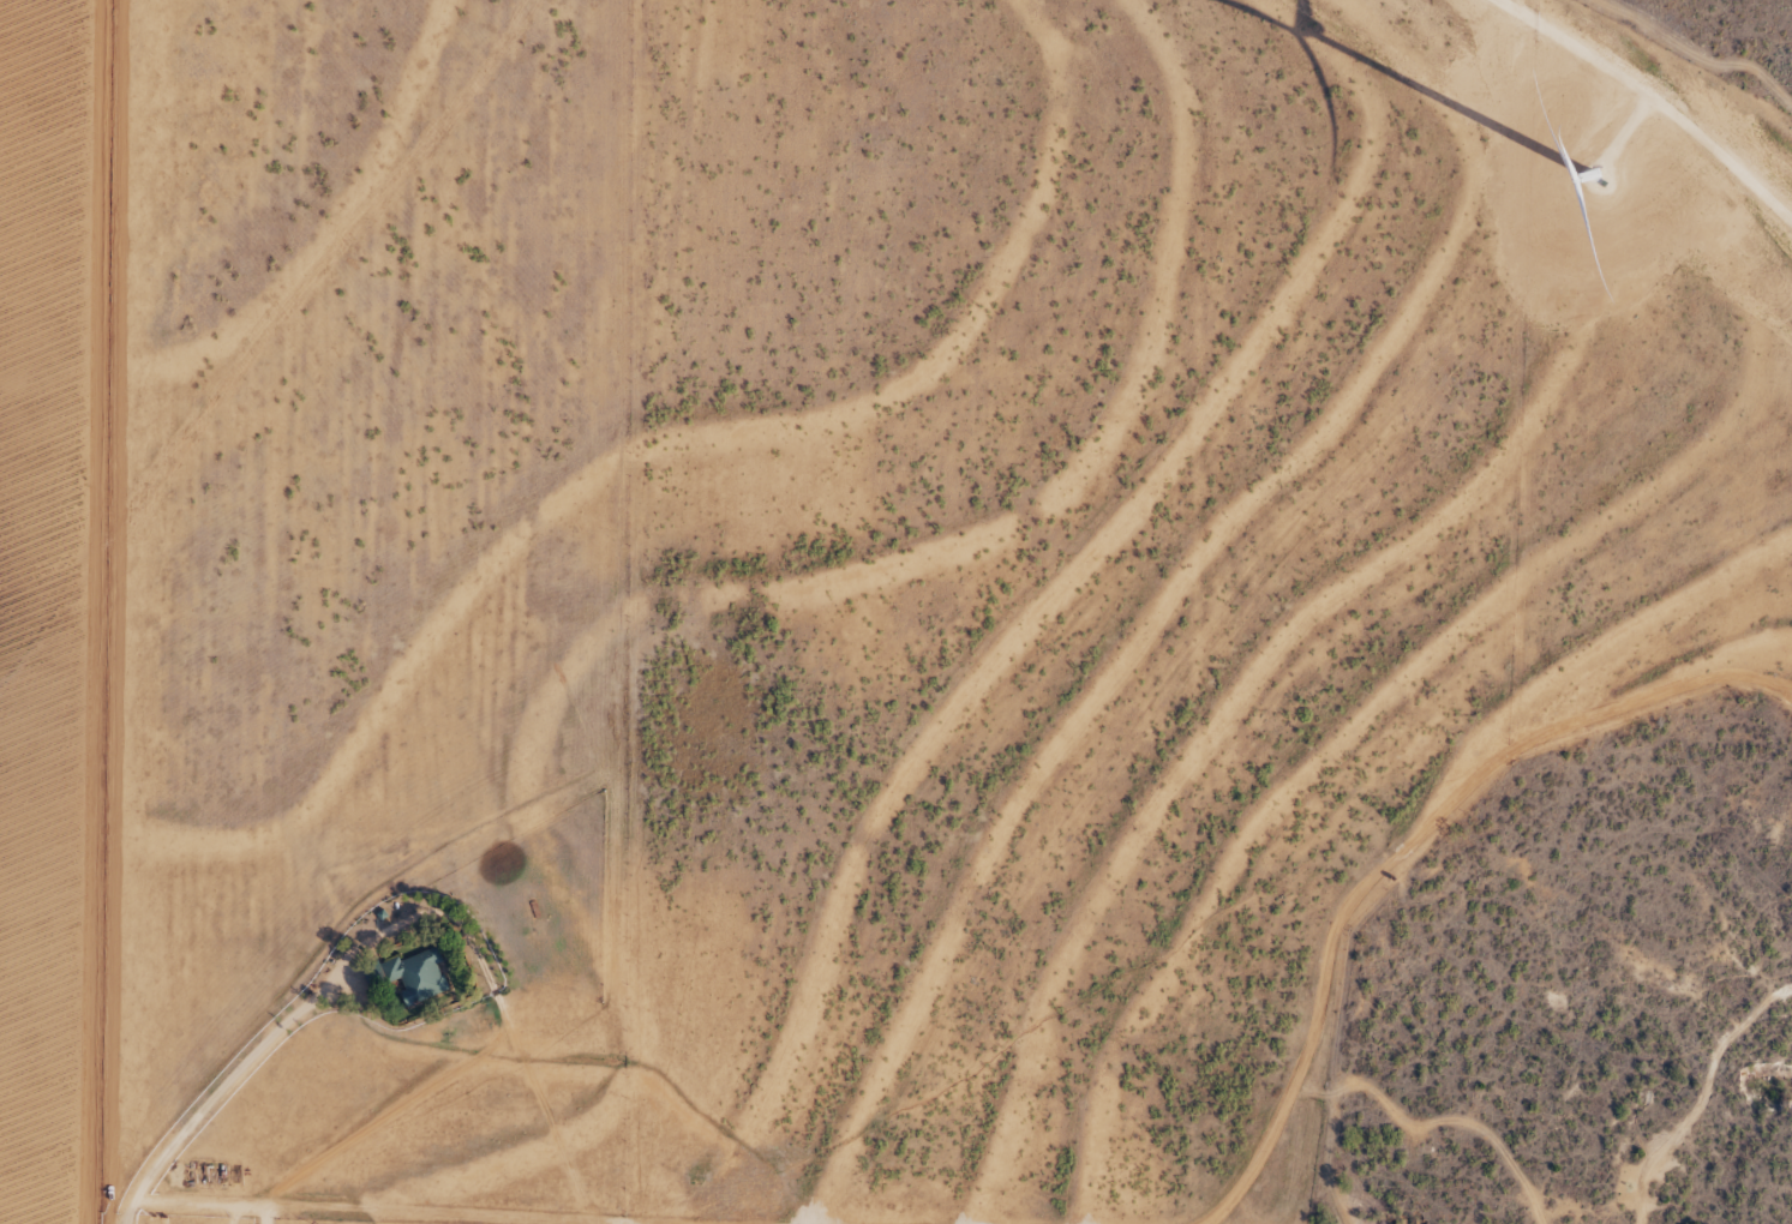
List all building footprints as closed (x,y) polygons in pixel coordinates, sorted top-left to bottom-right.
[(444,992),(435,964),(439,963),(434,948),(395,961),(394,957),(381,961),(384,971),(382,972),(386,983),(395,980),(404,1005),(415,1001),(415,1002),(444,992)]
